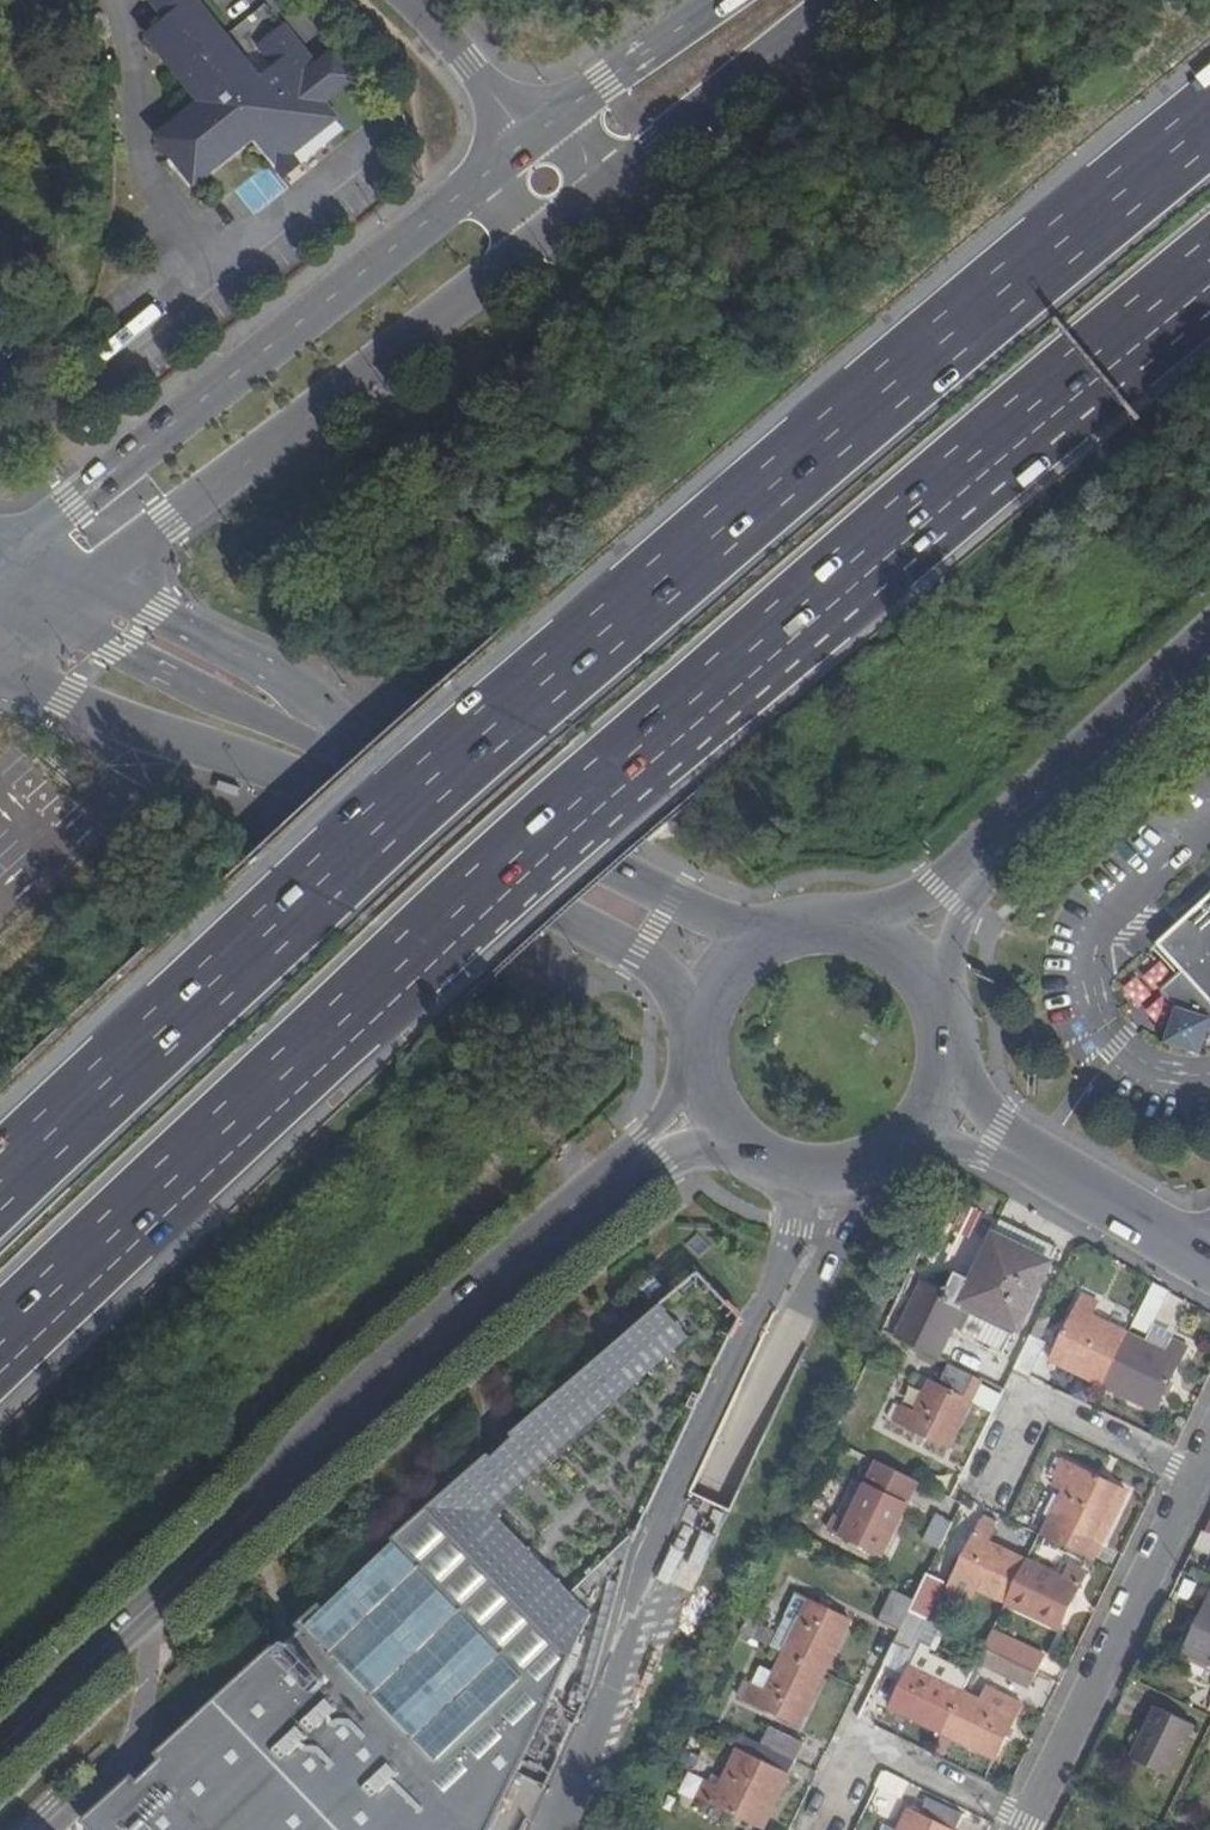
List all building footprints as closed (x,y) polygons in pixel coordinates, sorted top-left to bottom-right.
[(169,24),(149,41),(202,107),(158,142),(191,184),(197,191),(256,144),(274,166),(288,155),(293,161),(340,123),(328,108),(359,82),(338,55),(318,70),(286,30),(259,51),(276,72),(262,83),(195,0),(149,0),(169,24)] [(1182,972),(1162,990),(1178,1008),(1167,1043),(1202,1054),(1209,1029),(1209,889),(1192,905),(1142,904),(1138,969),(1182,972)] [(1137,976),(1124,992),(1143,1007),(1156,990),(1137,976)] [(943,1298),(908,1279),(883,1331),(928,1353),(951,1305),(961,1311),(965,1304),(1019,1330),(1059,1248),(1029,1233),(1003,1220),(973,1281),(956,1273),(943,1298)] [(1099,1303),(1083,1295),(1052,1360),(1104,1385),(1129,1335),(1100,1320),(1105,1310),(1097,1306),(1099,1303)] [(428,1509),(392,1543),(394,1545),(463,1619),(430,1651),(525,1752),(568,1659),(462,1545),(690,1339),(660,1308),(574,1382),(510,1437),(512,1441),(489,1462),(486,1458),(428,1509)] [(1042,1314),(1015,1369),(1030,1377),(1046,1342),(1041,1339),(1051,1318),(1042,1314)] [(1146,1343),(1129,1335),(1104,1385),(1157,1410),(1188,1346),(1152,1329),(1146,1343)] [(903,1408),(895,1404),(889,1418),(950,1448),(972,1401),(993,1413),(1002,1396),(981,1383),(982,1380),(951,1364),(940,1386),(932,1382),(917,1413),(904,1406),(903,1408)] [(1057,1458),(1049,1473),(1057,1477),(1053,1485),(1065,1491),(1043,1536),(1094,1561),(1128,1492),(1057,1458)] [(918,1482),(878,1462),(848,1523),(835,1516),(828,1531),(882,1557),(918,1482)] [(953,1522),(938,1515),(925,1543),(939,1550),(953,1522)] [(998,1522),(984,1515),(955,1577),(1007,1602),(1027,1561),(990,1543),(997,1530),(995,1529),(998,1522)] [(463,1619),(394,1545),(324,1614),(319,1608),(297,1629),(302,1634),(280,1656),(274,1650),(158,1753),(164,1760),(141,1781),(136,1774),(84,1820),(94,1829),(490,1829),(525,1752),(430,1651),(463,1619)] [(1056,1576),(1027,1561),(1007,1602),(1059,1627),(1086,1572),(1062,1561),(1056,1576)] [(945,1583),(928,1574),(915,1601),(910,1612),(926,1619),(928,1620),(945,1583)] [(851,1620),(797,1593),(789,1610),(778,1632),(771,1647),(782,1652),(826,1673),(851,1620)] [(1209,1603),(1201,1620),(1196,1617),(1191,1628),(1196,1630),(1185,1652),(1209,1664),(1209,1604),(1209,1603)] [(926,1619),(910,1612),(901,1631),(895,1644),(910,1651),(926,1619)] [(761,1624),(748,1617),(741,1633),(754,1639),(761,1625),(761,1624)] [(778,1632),(761,1625),(754,1639),(771,1647),(778,1632)] [(993,1632),(985,1647),(1038,1672),(1045,1657),(993,1632)] [(934,1651),(921,1645),(892,1708),(944,1733),(963,1692),(942,1682),(948,1669),(932,1661),(932,1660),(930,1659),(934,1651)] [(1038,1672),(985,1647),(978,1662),(1031,1688),(1038,1672)] [(826,1673),(782,1652),(772,1672),(761,1667),(745,1698),(800,1726),(826,1673)] [(979,1700),(963,1692),(944,1733),(996,1758),(1022,1704),(986,1687),(979,1700)] [(1156,1707),(1131,1759),(1169,1777),(1194,1726),(1156,1707)] [(804,1743),(770,1727),(761,1745),(795,1761),(804,1743)] [(761,1745),(744,1737),(724,1780),(712,1774),(709,1782),(706,1781),(698,1798),(763,1828),(795,1761),(761,1745)] [(883,1773),(877,1786),(901,1797),(908,1782),(887,1773),(886,1774),(883,1773)] [(963,1815),(928,1798),(920,1815),(909,1810),(899,1829),(956,1829),(963,1815)]
